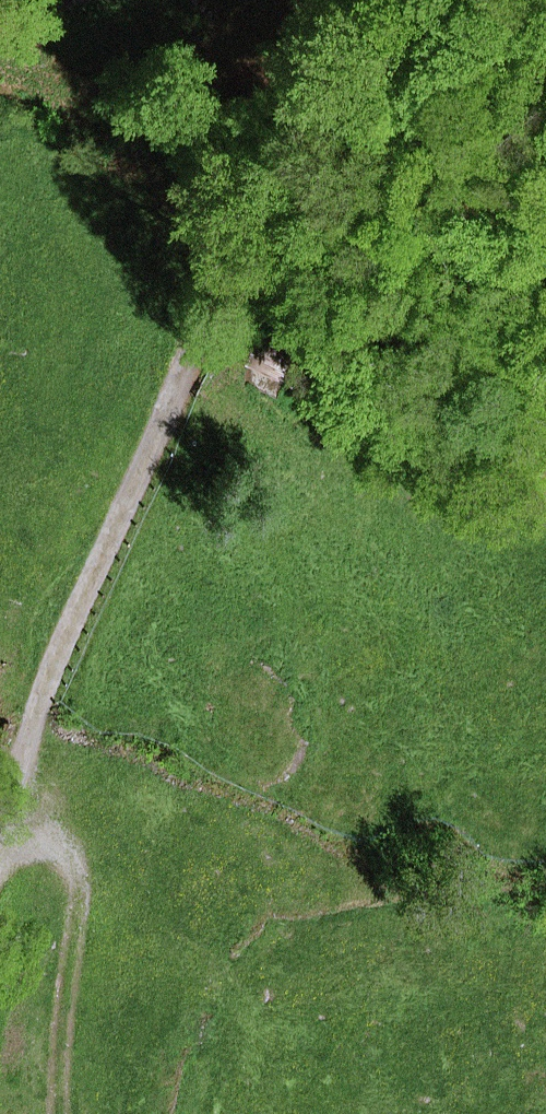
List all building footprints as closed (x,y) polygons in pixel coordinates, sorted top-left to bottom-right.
[(255,296),(231,344),(298,379),(322,331),(255,296)]
